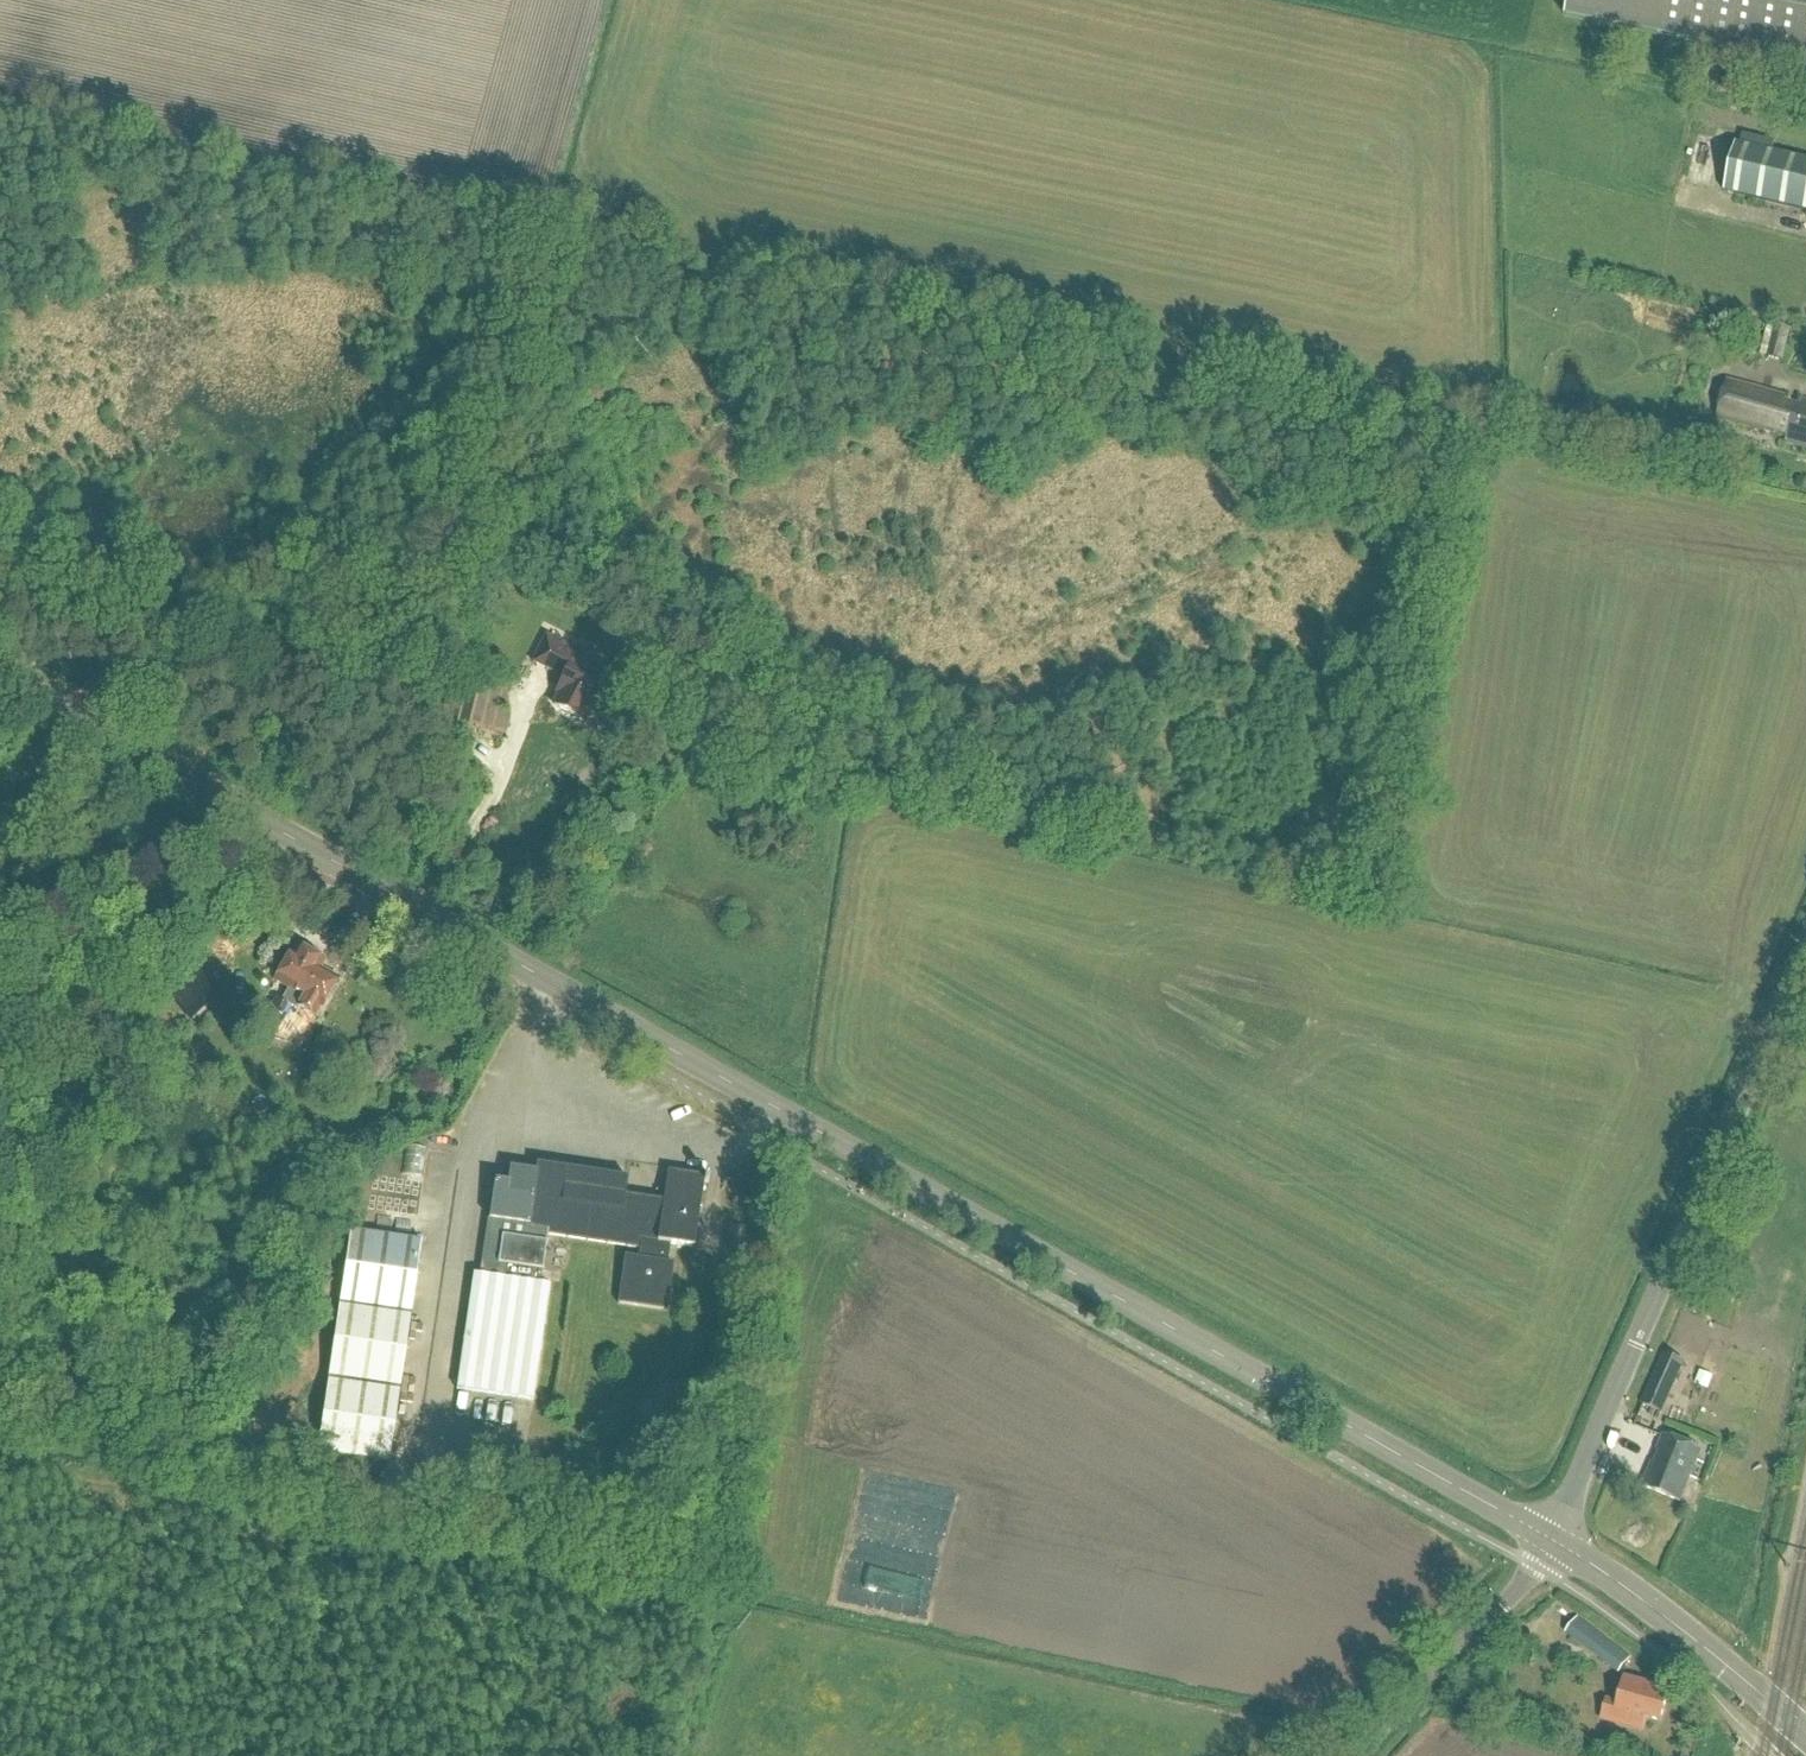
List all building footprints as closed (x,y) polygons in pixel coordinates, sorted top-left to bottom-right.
[(1564,18),(1805,65),(1805,0),(1568,0),(1564,18)] [(1724,194),(1805,215),(1805,163),(1736,145),(1724,194)] [(1783,362),(1791,330),(1775,326),(1767,358),(1783,362)] [(1785,406),(1787,398),(1729,382),(1718,420),(1786,439),(1784,445),(1805,451),(1805,402),(1803,401),(1800,411),(1785,406)] [(603,717),(620,683),(602,674),(603,671),(573,657),(576,651),(545,636),(532,664),(561,678),(554,693),(558,694),(552,706),(579,719),(585,708),(603,717)] [(315,1019),(335,982),(318,973),(322,965),(294,950),(277,984),(287,990),(281,1001),(275,998),(263,1021),(278,1030),(289,1009),(296,1013),(298,1009),(315,1019)] [(179,1002),(205,984),(194,969),(168,987),(179,1002)] [(630,1181),(536,1167),(535,1174),(509,1170),(507,1186),(494,1184),(483,1278),(474,1277),(457,1391),(534,1403),(551,1288),(542,1287),(549,1239),(639,1251),(638,1262),(624,1260),(617,1307),(667,1314),(673,1267),(668,1266),(671,1248),(695,1251),(704,1186),(710,1186),(711,1179),(669,1173),(665,1204),(627,1198),(630,1181)] [(390,1463),(421,1243),(350,1233),(319,1453),(390,1463)] [(1661,1415),(1683,1365),(1664,1356),(1641,1406),(1661,1415)] [(1679,1504),(1700,1452),(1663,1437),(1657,1453),(1660,1455),(1656,1466),(1652,1464),(1642,1489),(1679,1504)] [(1617,1674),(1630,1657),(1578,1618),(1566,1634),(1617,1674)] [(1661,1722),(1668,1697),(1660,1695),(1661,1689),(1626,1679),(1620,1704),(1605,1700),(1599,1721),(1643,1733),(1647,1718),(1661,1722)]
